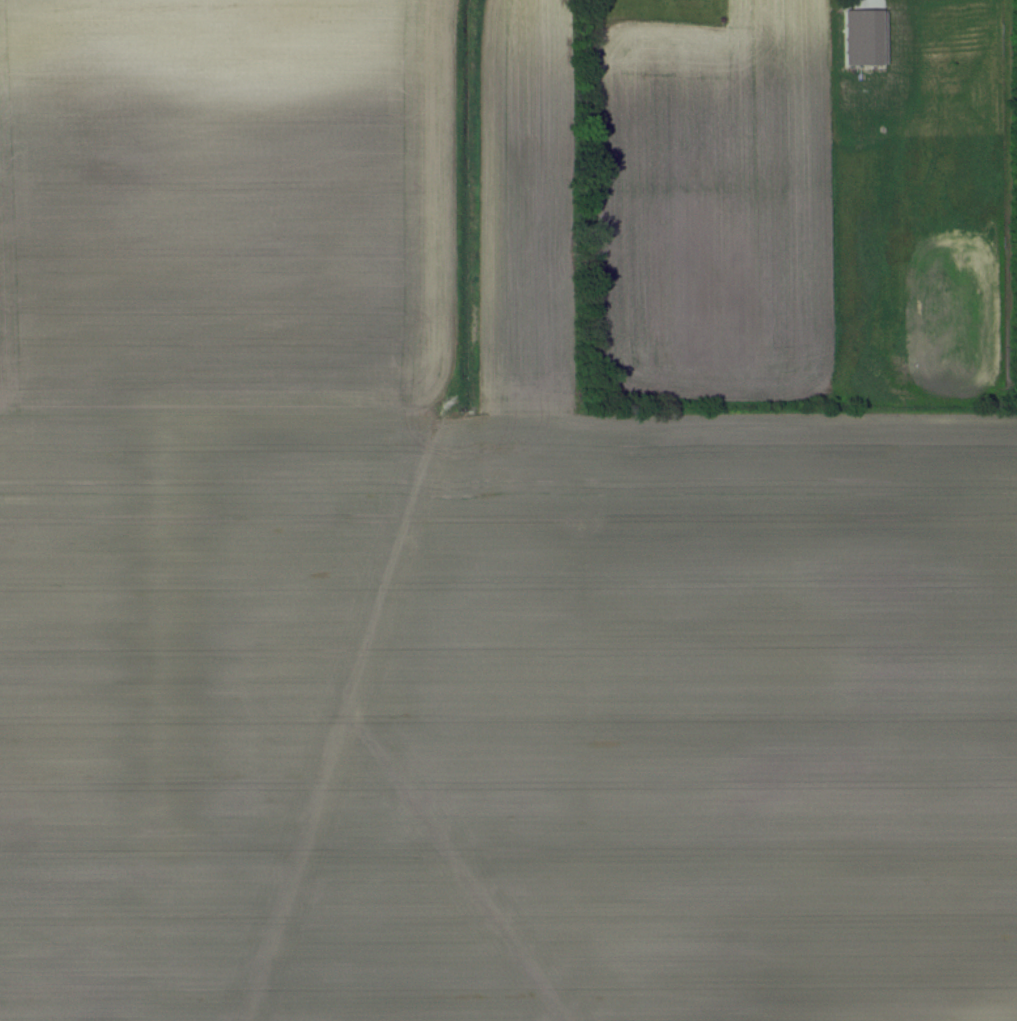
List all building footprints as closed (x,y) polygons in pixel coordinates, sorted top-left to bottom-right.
[(844,64),(883,64),(883,9),(845,9),(844,64)]
